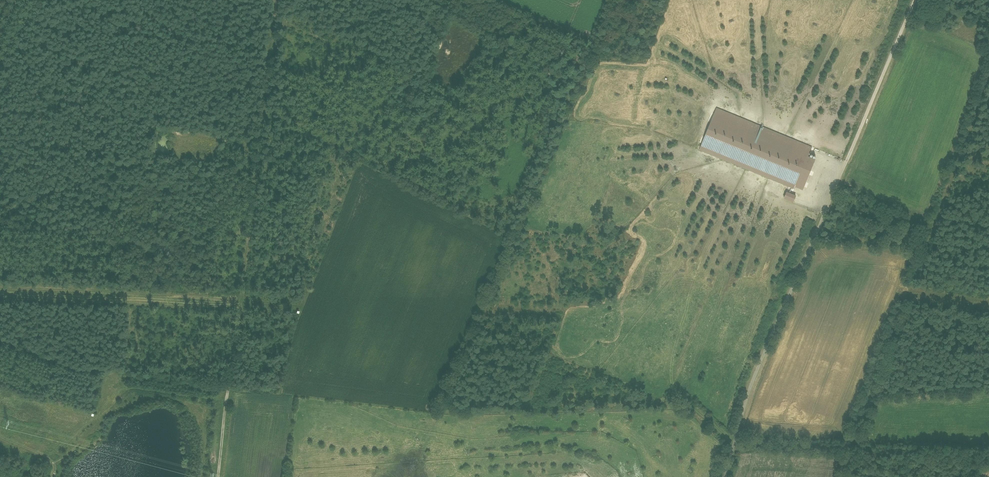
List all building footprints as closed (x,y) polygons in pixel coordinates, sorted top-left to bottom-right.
[(808,146),(717,110),(701,151),(791,187),(808,146)] [(794,202),(797,195),(787,191),(784,198),(794,202)] [(979,476),(988,476),(988,475),(988,468),(985,466),(979,476)]
